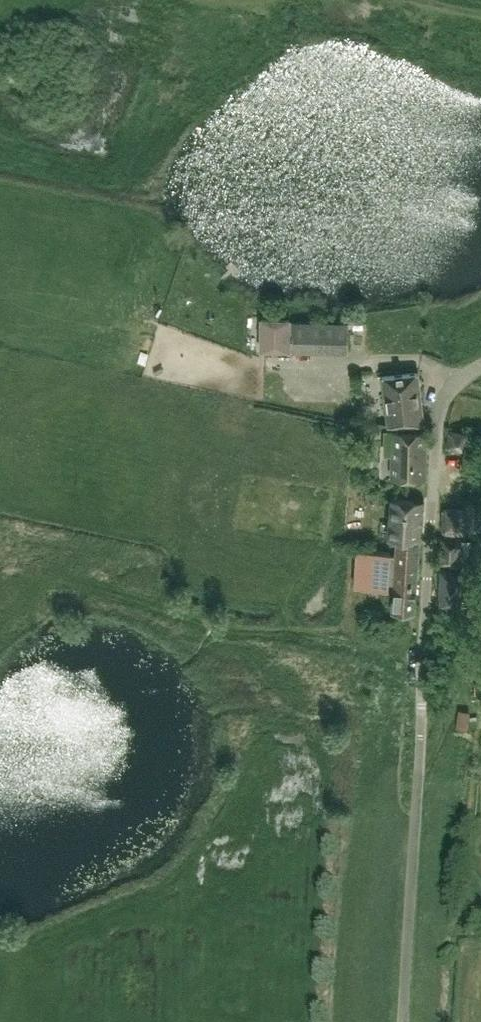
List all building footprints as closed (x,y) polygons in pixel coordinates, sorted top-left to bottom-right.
[(292,350),(311,351),(348,352),(348,320),(292,318),(292,350)] [(290,319),(260,319),(260,352),(290,352),(290,319)] [(382,376),(387,424),(423,422),(417,372),(382,376)] [(426,430),(393,430),(385,430),(384,453),(393,453),(392,476),(425,476),(426,430)] [(388,536),(397,537),(397,536),(418,538),(422,500),(392,497),(388,536)] [(465,507),(465,508),(464,529),(480,530),(480,507),(465,507)] [(390,553),(390,551),(356,548),(354,585),(388,587),(388,581),(394,581),(393,610),(413,612),(418,538),(397,536),(397,537),(396,553),(390,553)] [(438,563),(459,565),(461,537),(440,536),(438,563)] [(457,710),(455,727),(466,729),(468,711),(457,710)]
